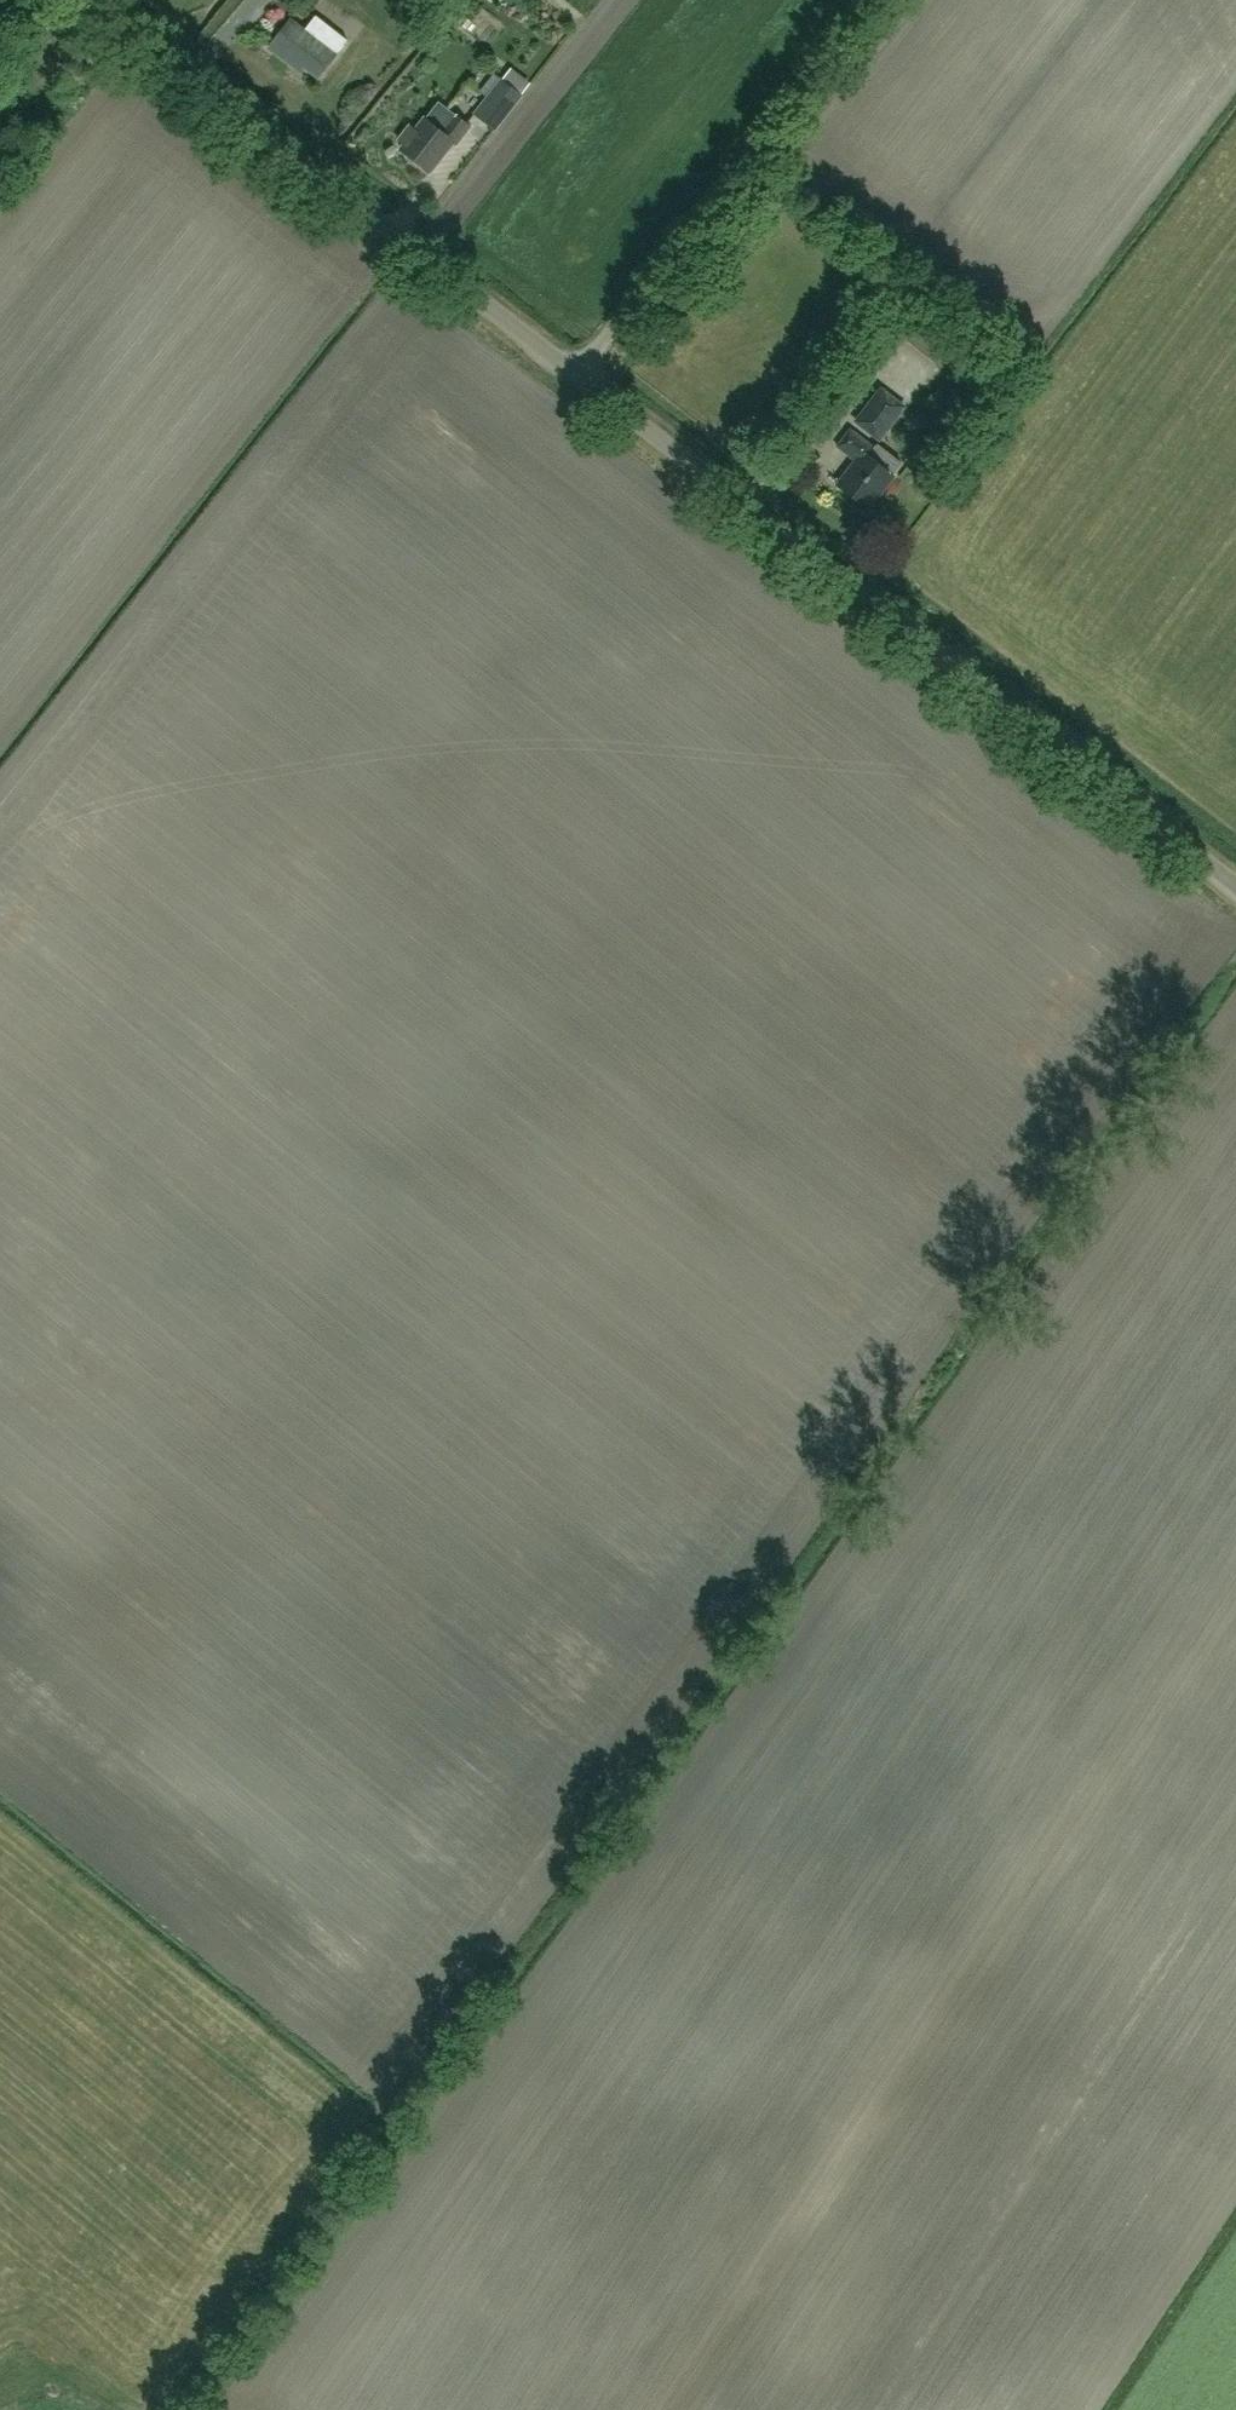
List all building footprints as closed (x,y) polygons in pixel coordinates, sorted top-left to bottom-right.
[(319,77),(348,40),(316,15),(305,30),(291,19),(269,47),(293,66),(297,60),(319,77)] [(493,126),(520,90),(496,71),(480,91),(485,95),(473,112),(493,126)] [(406,144),(402,148),(431,170),(454,141),(458,144),(472,125),(471,124),(440,100),(427,117),(426,117),(417,128),(412,124),(400,139),(406,144)] [(862,374),(894,332),(905,318),(888,305),(844,360),(862,374)] [(905,406),(882,389),(857,421),(880,439),(905,406)] [(894,473),(902,462),(877,443),(875,446),(851,428),(837,445),(857,460),(838,484),(869,507),(894,473)]
